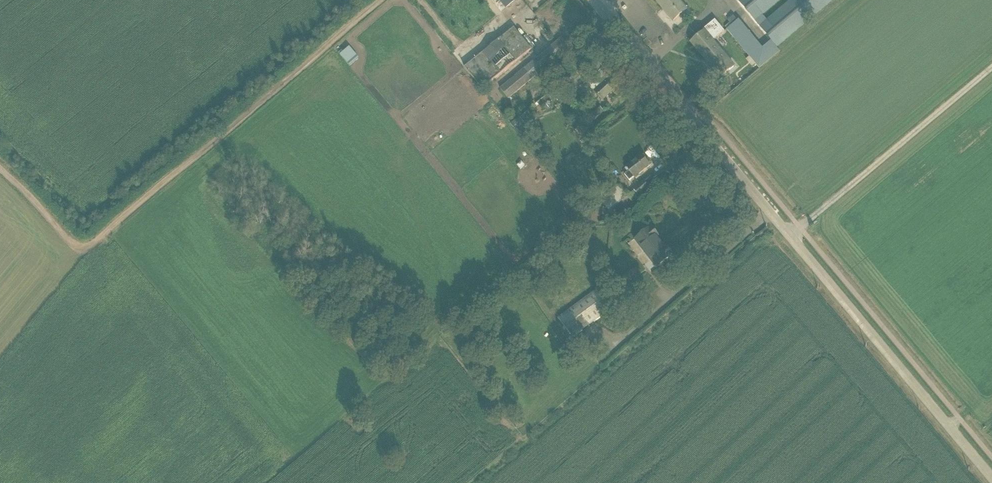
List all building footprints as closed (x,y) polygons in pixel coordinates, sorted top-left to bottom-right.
[(517,0),(492,0),(494,3),(498,0),(506,9),(517,0)] [(688,9),(680,0),(655,0),(673,21),(688,9)] [(777,47),(833,0),(791,0),(766,20),(762,15),(780,0),(738,0),(777,47)] [(482,9),(482,25),(492,25),(492,9),(482,9)] [(730,23),(725,27),(727,29),(726,30),(745,53),(758,42),(739,19),(737,20),(733,16),(727,21),(730,23)] [(721,79),(735,67),(713,41),(724,31),(715,20),(704,29),(705,30),(691,42),(721,79)] [(514,28),(464,67),(481,89),(531,50),(514,28)] [(570,30),(500,88),(508,99),(578,40),(570,30)] [(583,65),(566,81),(574,90),(592,74),(588,70),(590,68),(594,72),(601,66),(594,58),(585,67),(583,65)] [(586,84),(602,101),(617,86),(601,70),(586,84)] [(598,105),(587,114),(594,121),(604,112),(598,105)] [(521,137),(530,130),(519,117),(510,125),(521,137)] [(567,162),(575,156),(572,153),(564,159),(567,162)] [(634,178),(650,165),(649,164),(652,162),(648,158),(646,160),(641,154),(625,167),(626,168),(625,169),(627,172),(624,174),(629,181),(633,177),(634,178)] [(628,196),(632,202),(651,186),(649,183),(653,179),(650,176),(633,190),(634,191),(628,196)] [(656,269),(674,255),(666,245),(664,246),(658,238),(660,236),(651,226),(634,240),(656,269)] [(600,286),(558,318),(573,338),(615,307),(600,286)]
